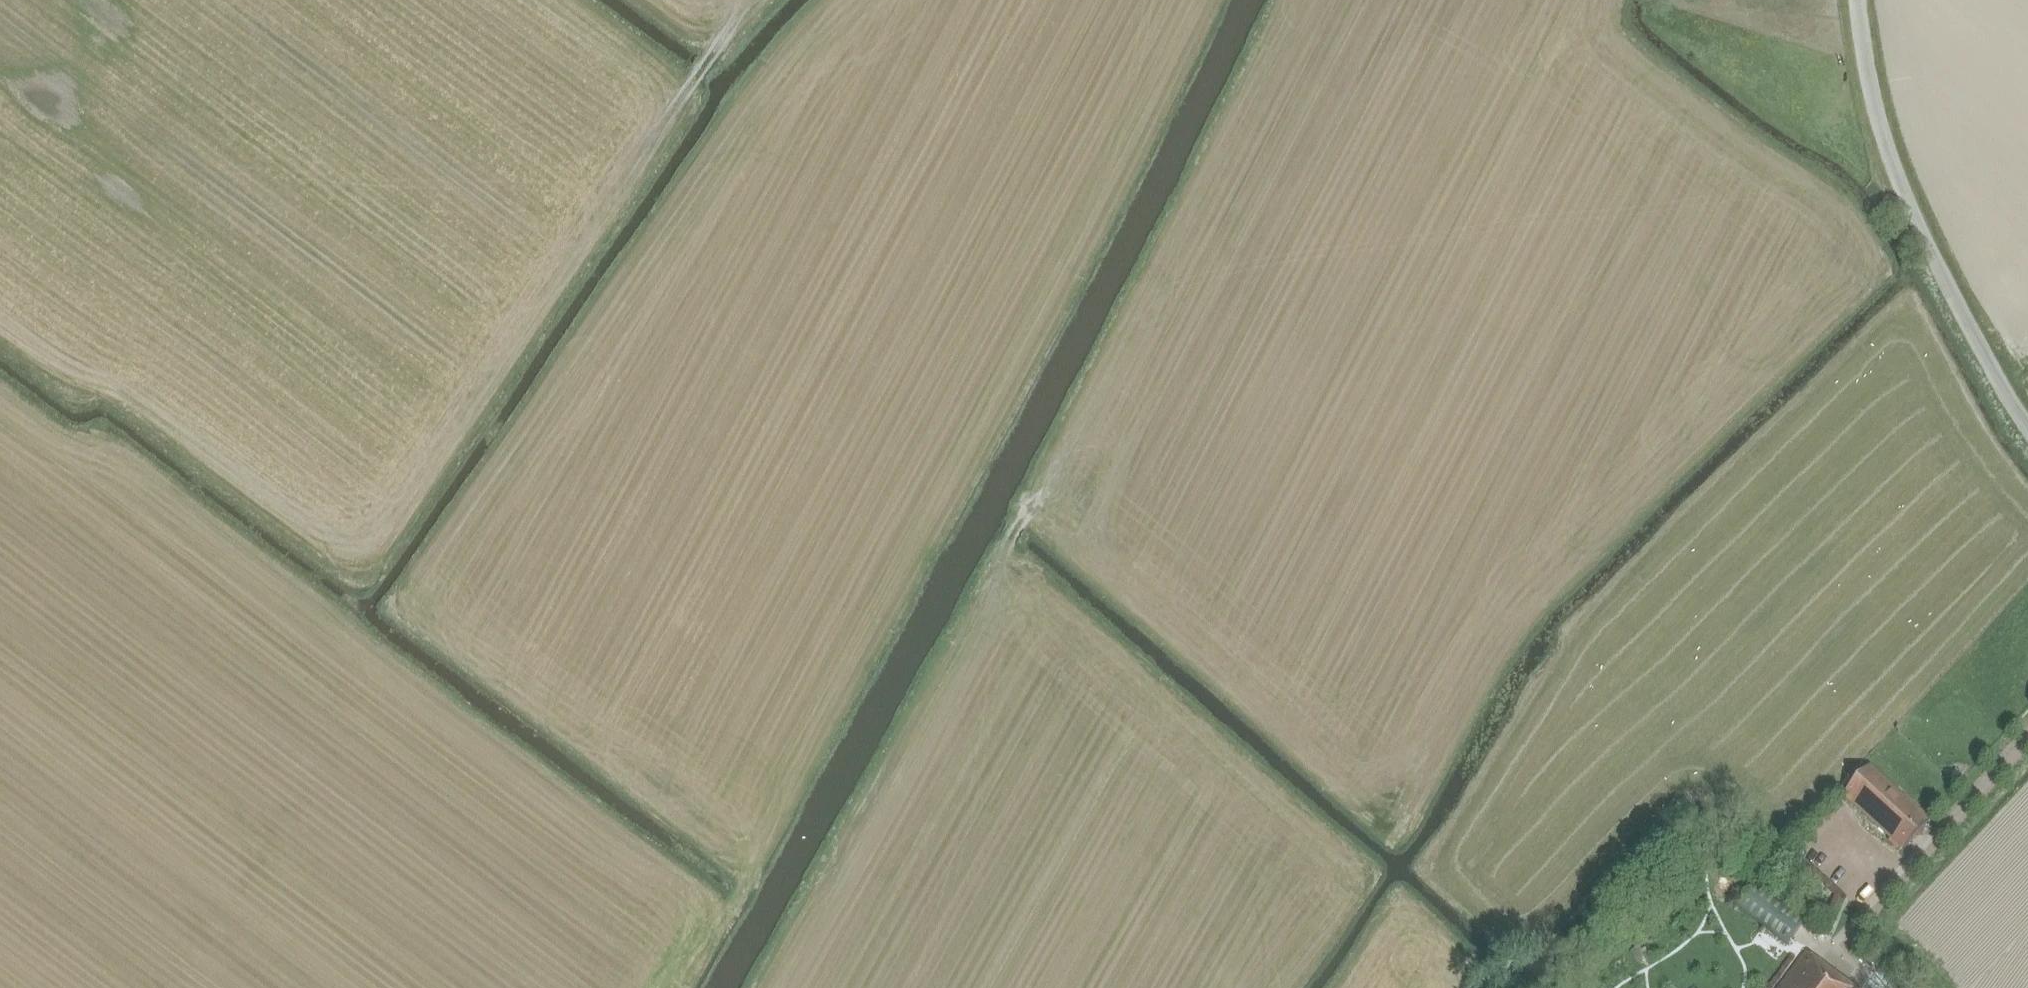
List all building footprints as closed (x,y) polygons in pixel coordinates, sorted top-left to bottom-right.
[(1929,819),(1868,764),(1840,795),(1901,851),(1929,819)] [(1804,918),(1753,880),(1734,906),(1785,944),(1804,918)] [(1650,955),(1645,945),(1632,952),(1637,961),(1650,955)] [(1806,954),(1780,987),(1851,987),(1806,954)]
